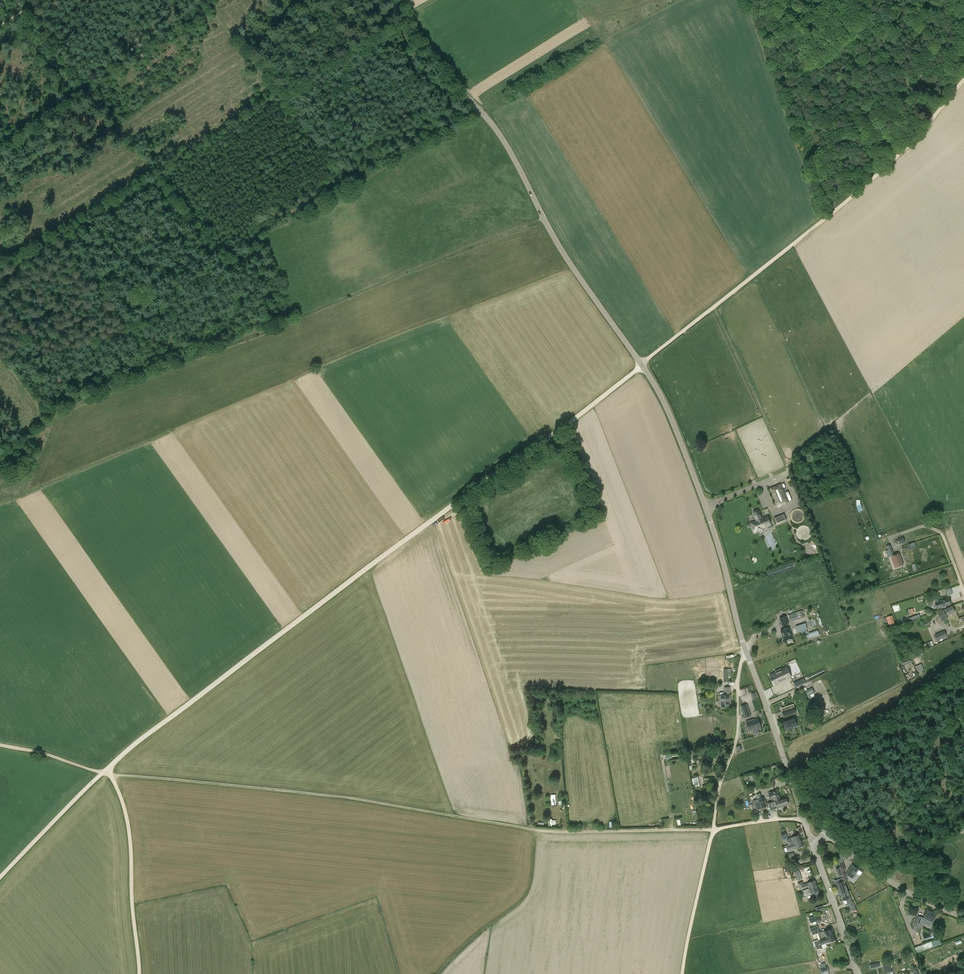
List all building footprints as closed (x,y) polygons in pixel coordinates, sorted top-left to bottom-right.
[(770,488),(778,508),(789,503),(781,484),(770,488)] [(760,529),(768,525),(765,518),(762,519),(759,511),(758,511),(757,510),(756,510),(754,511),(754,512),(753,513),(754,514),(757,521),(751,523),(755,532),(760,529)] [(777,522),(787,519),(784,513),(775,517),(777,522)] [(899,554),(894,556),(891,545),(886,546),(888,550),(886,551),(888,558),(891,557),(895,568),(903,565),(899,554)] [(949,598),(938,601),(938,599),(935,600),(935,602),(937,609),(951,604),(949,598)] [(952,607),(945,609),(944,610),(944,609),(937,612),(941,622),(948,619),(946,615),(948,615),(955,612),(952,607)] [(802,611),(789,615),(791,622),(805,617),(802,611)] [(892,615),(886,617),(889,628),(894,626),(894,625),(895,625),(892,615)] [(789,624),(788,623),(786,616),(780,618),(782,626),(789,624)] [(807,628),(806,623),(799,625),(800,631),(801,631),(802,635),(802,636),(804,635),(804,634),(808,633),(807,628)] [(789,628),(781,630),(784,641),(793,638),(789,628)] [(947,637),(944,630),(935,635),(937,641),(947,637)] [(776,673),(770,676),(774,685),(791,677),(789,672),(786,668),(781,670),(781,668),(775,671),(776,673)] [(804,678),(794,683),(796,687),(806,682),(804,678)] [(724,692),(725,692),(725,696),(720,696),(721,707),(730,707),(730,696),(730,692),(730,687),(724,687),(724,692)] [(807,690),(806,687),(803,688),(809,699),(812,698),(811,696),(815,694),(812,688),(807,690)] [(742,719),(745,718),(751,716),(747,705),(741,707),(744,716),(741,717),(742,719)] [(790,709),(782,712),(784,716),(796,712),(793,705),(790,706),(790,709)] [(786,730),(797,726),(794,718),(783,721),(786,730)] [(759,733),(758,728),(761,727),(758,719),(752,721),(752,720),(746,722),(750,731),(752,730),(754,735),(759,733)] [(764,797),(758,799),(749,802),(750,805),(759,802),(761,809),(767,807),(768,811),(772,810),(773,811),(776,810),(775,809),(780,807),(789,804),(787,799),(781,800),(777,790),(769,793),(771,800),(774,799),(775,801),(766,804),(764,797)] [(799,835),(792,837),(788,839),(786,832),(781,834),(782,836),(781,836),(782,841),(787,840),(788,845),(801,841),(799,835)] [(788,852),(796,849),(803,847),(801,841),(788,845),(786,846),(788,852)] [(842,862),(845,857),(839,854),(836,859),(842,862)] [(848,881),(844,871),(846,869),(843,861),(839,867),(839,868),(841,870),(842,874),(842,875),(843,877),(843,878),(845,882),(848,881)] [(853,878),(859,870),(852,865),(846,874),(853,878)] [(840,893),(841,895),(848,892),(845,882),(843,878),(839,879),(840,883),(836,885),(839,893),(840,893)] [(808,887),(809,888),(817,886),(815,880),(803,884),(802,882),(798,883),(799,886),(800,890),(808,887)] [(804,896),(811,894),(819,891),(817,886),(809,888),(802,891),(804,896)] [(850,898),(848,892),(841,895),(843,901),(846,900),(847,904),(851,902),(852,906),(854,905),(853,901),(852,901),(851,898),(850,898)] [(931,926),(933,922),(933,923),(937,914),(927,910),(923,918),(918,915),(914,925),(922,929),(924,923),(931,926)] [(819,915),(809,918),(811,923),(812,922),(816,921),(817,924),(821,922),(819,915)] [(817,933),(820,939),(833,934),(831,929),(825,932),(824,931),(820,932),(819,929),(812,932),(813,935),(817,933)] [(822,945),(828,942),(835,940),(833,934),(820,939),(814,941),(817,950),(820,949),(823,948),(822,945)] [(939,938),(915,947),(917,953),(942,944),(939,938)] [(822,973),(829,973),(827,967),(826,967),(825,965),(820,966),(822,973)]
